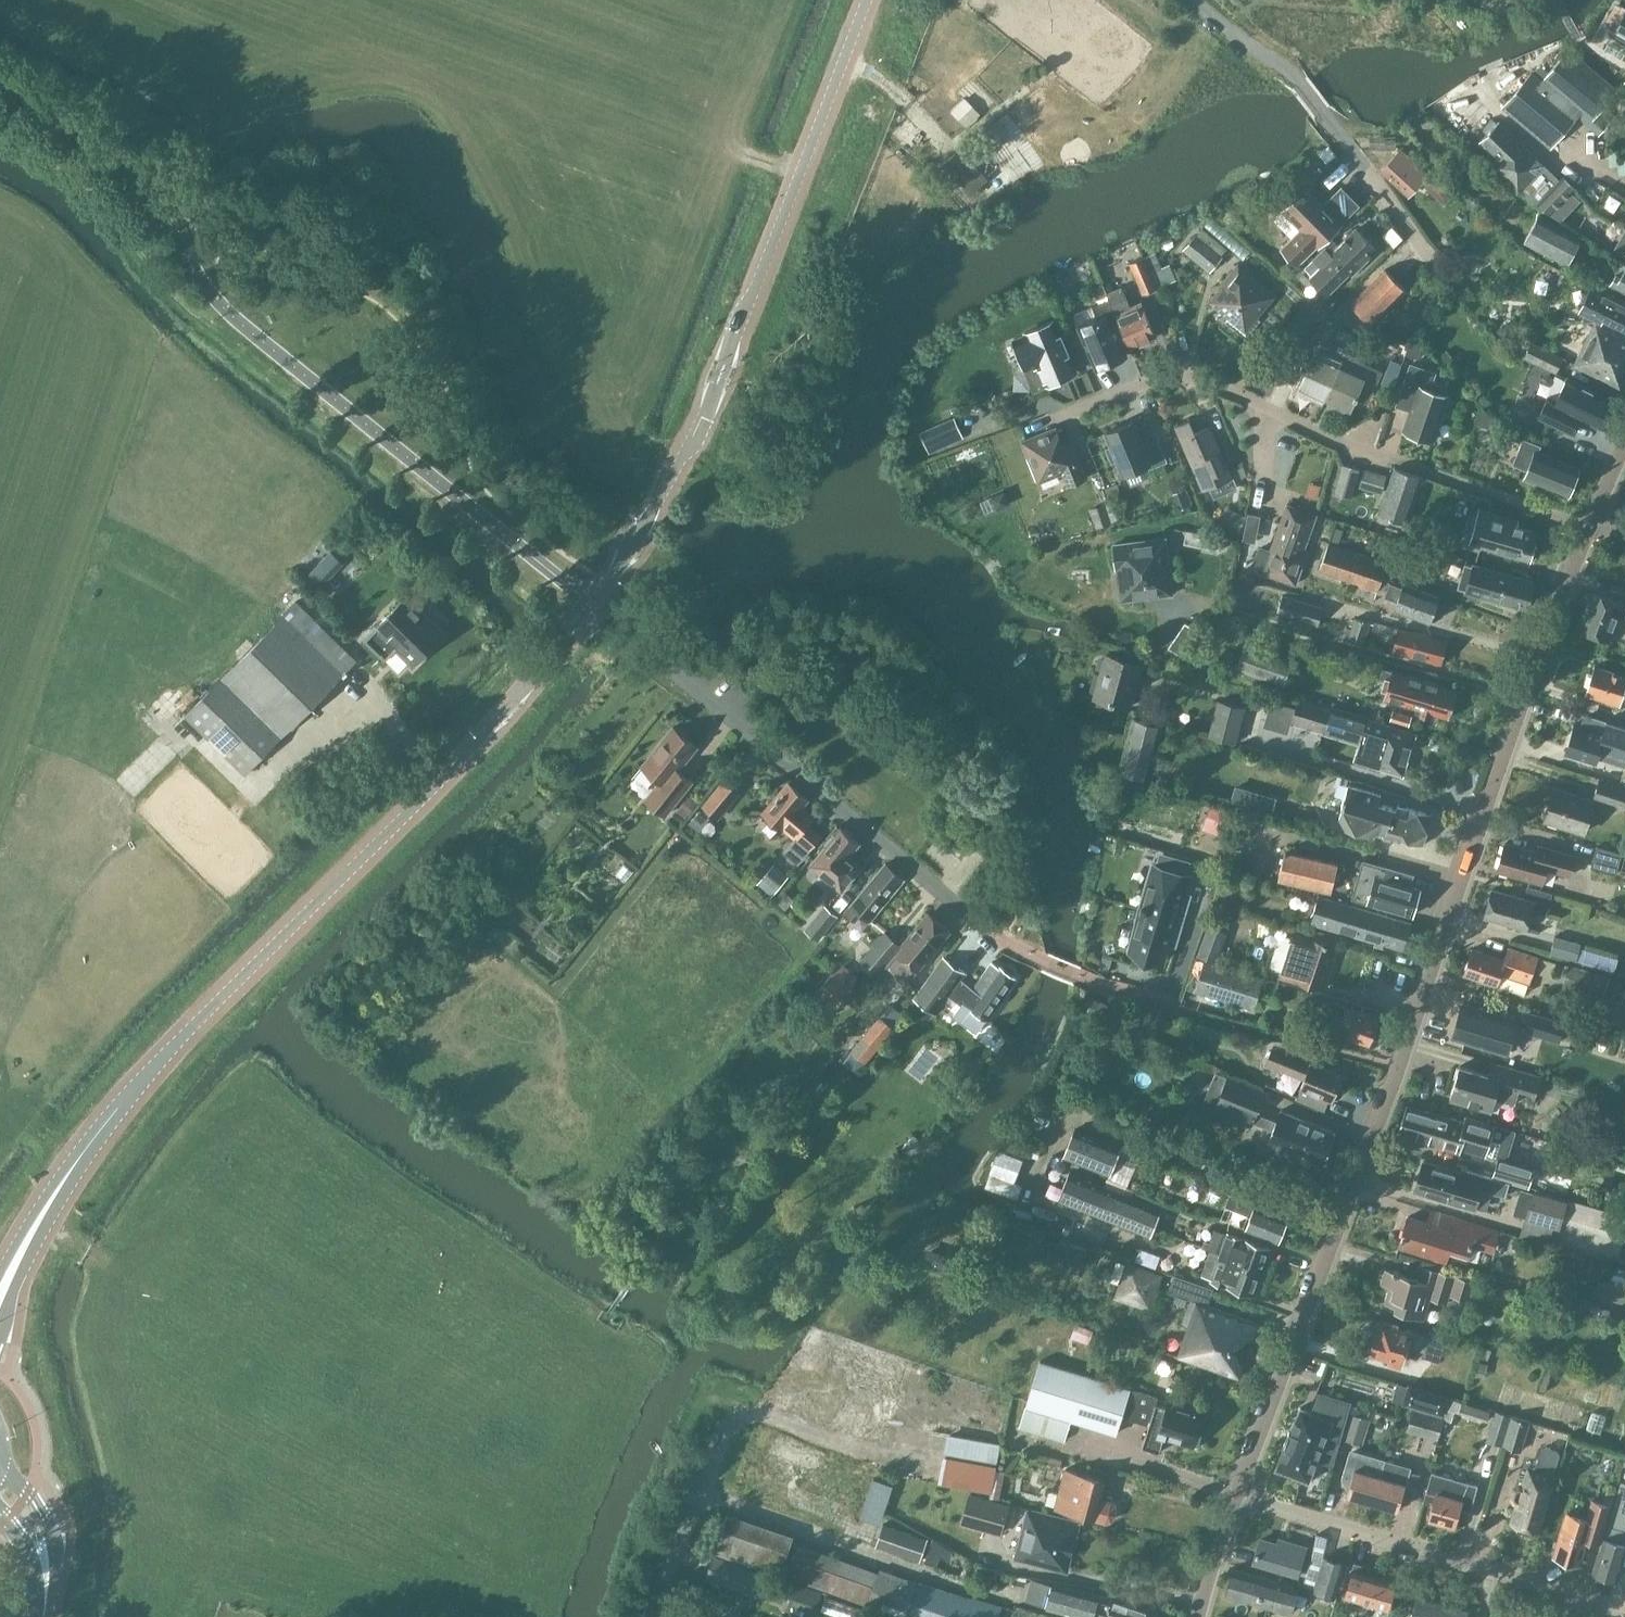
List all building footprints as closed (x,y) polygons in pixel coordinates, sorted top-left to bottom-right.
[(1614,34),(1624,40),(1624,15),(1614,34)] [(1588,122),(1602,106),(1617,90),(1570,49),(1543,80),(1534,72),(1504,106),(1551,147),(1579,114),(1588,122)] [(963,99),(951,112),(966,127),(978,114),(963,99)] [(1602,106),(1588,122),(1601,134),(1614,117),(1602,106)] [(1480,141),(1496,156),(1488,166),(1518,195),(1521,192),(1535,206),(1544,197),(1548,202),(1543,207),(1549,214),(1571,191),(1544,165),(1499,121),(1480,141)] [(960,149),(944,163),(970,193),(986,179),(960,149)] [(1420,184),(1429,174),(1400,149),(1380,172),(1409,197),(1420,184)] [(1429,174),(1420,184),(1432,195),(1441,185),(1429,174)] [(1359,206),(1342,187),(1324,204),(1308,187),(1275,219),(1293,239),(1283,248),(1298,264),(1323,240),(1330,234),(1332,235),(1343,224),(1342,222),(1359,206)] [(1568,266),(1583,239),(1540,216),(1525,243),(1567,265),(1568,266)] [(1355,273),(1378,251),(1357,229),(1337,249),(1331,255),(1326,249),(1306,269),(1313,277),(1311,279),(1327,295),(1349,274),(1355,273)] [(1616,248),(1624,253),(1624,233),(1616,248)] [(1209,272),(1221,258),(1195,237),(1184,251),(1209,272)] [(1330,241),(1324,247),(1326,249),(1331,255),(1337,249),(1330,241)] [(1155,253),(1144,257),(1156,288),(1168,283),(1155,253)] [(1143,293),(1156,288),(1144,257),(1130,263),(1143,293)] [(1624,267),(1619,264),(1614,273),(1615,273),(1609,283),(1624,292),(1624,266),(1624,267)] [(1245,340),(1261,321),(1254,316),(1269,298),(1248,281),(1250,278),(1238,268),(1219,290),(1222,292),(1213,302),(1230,316),(1225,323),(1245,340)] [(1371,325),(1406,290),(1386,270),(1351,304),(1371,325)] [(1093,307),(1073,315),(1078,327),(1096,369),(1127,355),(1116,330),(1121,328),(1109,300),(1103,285),(1092,289),(1099,304),(1093,307)] [(1592,286),(1580,310),(1602,322),(1603,319),(1624,330),(1624,302),(1592,286)] [(1468,288),(1457,294),(1466,304),(1475,299),(1468,288)] [(1123,289),(1109,295),(1110,299),(1109,300),(1121,328),(1130,348),(1132,347),(1156,337),(1142,303),(1131,308),(1123,289)] [(1055,321),(1014,339),(1026,370),(1035,390),(1077,372),(1055,321)] [(1624,380),(1624,338),(1594,324),(1573,366),(1621,388),(1624,380)] [(1501,327),(1496,331),(1504,342),(1514,334),(1510,329),(1501,327)] [(1326,397),(1346,351),(1348,347),(1351,348),(1356,337),(1340,331),(1331,351),(1320,346),(1302,387),(1326,397)] [(1407,346),(1405,354),(1418,358),(1422,347),(1412,337),(1407,346)] [(1555,372),(1562,360),(1531,344),(1525,356),(1555,372)] [(1346,351),(1326,397),(1337,402),(1336,405),(1337,409),(1344,412),(1347,410),(1348,407),(1350,408),(1354,398),(1357,399),(1358,397),(1365,400),(1368,399),(1380,371),(1360,363),(1362,358),(1346,351)] [(1445,351),(1437,358),(1448,369),(1455,362),(1445,351)] [(1404,430),(1434,440),(1444,412),(1448,413),(1453,400),(1448,398),(1449,395),(1430,389),(1435,372),(1411,364),(1397,405),(1411,410),(1404,430)] [(1614,402),(1567,379),(1557,401),(1549,398),(1539,420),(1568,433),(1572,436),(1580,419),(1602,428),(1614,402)] [(1482,408),(1478,424),(1488,427),(1491,417),(1482,408)] [(950,420),(920,433),(927,449),(957,436),(950,420)] [(1132,422),(1107,432),(1113,447),(1111,448),(1115,460),(1118,459),(1124,476),(1150,467),(1151,470),(1168,464),(1151,423),(1142,426),(1144,429),(1135,432),(1132,422)] [(1193,435),(1188,422),(1176,428),(1204,491),(1232,479),(1210,427),(1193,435)] [(1063,454),(1053,430),(1023,443),(1040,484),(1064,474),(1069,487),(1087,479),(1075,449),(1063,454)] [(1524,478),(1539,484),(1537,489),(1550,494),(1552,489),(1569,496),(1580,468),(1538,451),(1540,446),(1524,439),(1514,463),(1528,469),(1524,478)] [(1361,469),(1344,464),(1335,494),(1352,500),(1361,469)] [(1407,523),(1422,477),(1394,468),(1379,513),(1407,523)] [(1365,470),(1360,488),(1381,494),(1387,476),(1365,470)] [(1116,484),(1105,488),(1110,501),(1121,497),(1116,484)] [(1009,504),(1004,491),(991,497),(996,509),(1009,504)] [(1105,505),(1091,510),(1098,528),(1112,523),(1105,505)] [(1260,547),(1253,568),(1264,572),(1297,583),(1308,551),(1305,550),(1318,516),(1308,512),(1287,505),(1282,519),(1271,551),(1260,547)] [(1228,509),(1222,521),(1241,529),(1246,517),(1228,509)] [(1530,561),(1531,556),(1536,555),(1538,549),(1534,546),(1537,532),(1517,526),(1518,523),(1517,522),(1517,520),(1481,509),(1476,526),(1483,528),(1478,546),(1495,550),(1495,551),(1530,561)] [(1119,603),(1174,596),(1166,537),(1112,544),(1119,603)] [(1349,581),(1359,553),(1329,543),(1320,571),(1349,581)] [(1359,553),(1349,581),(1378,591),(1382,579),(1388,563),(1359,553)] [(1528,608),(1536,583),(1466,563),(1462,577),(1471,579),(1468,591),(1528,608)] [(1404,587),(1390,582),(1382,579),(1378,591),(1380,596),(1385,597),(1398,602),(1395,610),(1430,623),(1431,619),(1435,621),(1442,617),(1445,609),(1442,601),(1438,600),(1439,597),(1405,584),(1404,587)] [(1594,593),(1580,629),(1611,641),(1622,615),(1624,616),(1624,605),(1594,593)] [(1319,624),(1324,607),(1283,595),(1278,611),(1319,624)] [(413,666),(440,638),(445,633),(424,612),(408,596),(375,629),(374,631),(366,639),(386,659),(396,649),(413,666)] [(245,774),(358,660),(297,601),(185,715),(245,774)] [(1356,618),(1350,636),(1364,641),(1370,623),(1356,618)] [(1416,634),(1399,629),(1375,622),(1373,630),(1386,634),(1387,631),(1398,634),(1393,650),(1441,664),(1448,641),(1416,633),(1416,634)] [(1282,684),(1293,657),(1247,639),(1237,667),(1282,684)] [(1141,663),(1108,654),(1106,659),(1099,658),(1097,668),(1104,670),(1096,698),(1129,707),(1141,663)] [(1595,666),(1587,691),(1620,702),(1623,695),(1624,695),(1624,676),(1595,666)] [(1383,668),(1380,678),(1390,681),(1385,698),(1413,707),(1422,710),(1421,715),(1431,718),(1433,710),(1449,714),(1455,693),(1438,688),(1439,685),(1383,668)] [(1147,698),(1141,719),(1154,722),(1160,701),(1147,698)] [(1298,698),(1291,721),(1360,745),(1373,749),(1369,764),(1403,775),(1416,734),(1333,706),(1333,708),(1298,698)] [(1236,741),(1244,708),(1217,700),(1209,734),(1236,741)] [(1394,710),(1390,722),(1409,727),(1412,716),(1394,710)] [(1149,779),(1163,725),(1154,722),(1141,719),(1135,717),(1119,770),(1149,779)] [(1607,722),(1604,733),(1577,724),(1567,754),(1595,763),(1597,754),(1624,763),(1624,728),(1607,722)] [(676,729),(673,727),(642,766),(657,778),(655,781),(656,787),(646,800),(666,816),(693,782),(679,770),(698,747),(687,738),(686,733),(681,729),(676,729)] [(1099,780),(1098,793),(1115,796),(1117,783),(1099,780)] [(1619,786),(1600,780),(1595,797),(1624,806),(1624,787),(1619,786)] [(718,820),(740,795),(723,781),(701,807),(718,820)] [(1390,834),(1397,808),(1379,803),(1382,793),(1349,784),(1340,816),(1346,827),(1372,835),(1379,831),(1390,834)] [(1231,800),(1272,812),(1277,797),(1235,785),(1231,800)] [(768,809),(762,815),(785,833),(785,832),(795,840),(792,844),(785,852),(798,863),(805,854),(819,838),(807,828),(814,820),(803,811),(809,804),(787,786),(768,809)] [(1584,833),(1595,801),(1556,788),(1545,820),(1584,833)] [(689,797),(677,812),(685,818),(697,803),(689,797)] [(1210,799),(1200,826),(1222,834),(1232,808),(1210,799)] [(1397,808),(1390,834),(1424,844),(1433,814),(1398,804),(1397,808)] [(841,892),(862,867),(850,857),(860,844),(839,826),(823,845),(826,848),(810,867),(841,892)] [(1005,843),(996,835),(987,847),(995,853),(1005,843)] [(1538,852),(1506,843),(1498,871),(1543,883),(1547,868),(1571,875),(1577,857),(1540,846),(1538,852)] [(1622,853),(1597,846),(1591,867),(1616,874),(1622,853)] [(1181,919),(1182,919),(1195,861),(1155,851),(1152,866),(1147,864),(1136,906),(1143,908),(1181,919)] [(1339,864),(1287,851),(1280,878),(1332,891),(1339,864)] [(1369,903),(1413,915),(1421,889),(1409,886),(1412,875),(1365,862),(1354,899),(1369,903)] [(869,922),(892,895),(905,880),(886,864),(850,906),(845,912),(856,922),(861,916),(869,922)] [(777,868),(761,886),(772,895),(788,877),(777,868)] [(1547,914),(1553,893),(1528,886),(1524,899),(1493,890),(1485,917),(1528,929),(1533,910),(1547,914)] [(1404,949),(1411,923),(1319,896),(1312,922),(1404,949)] [(818,942),(838,917),(825,906),(804,930),(818,942)] [(1143,908),(1131,950),(1163,960),(1168,943),(1174,945),(1181,919),(1143,908)] [(906,985),(920,969),(919,969),(924,961),(950,930),(930,914),(904,945),(901,948),(901,949),(885,968),(906,985)] [(1216,964),(1229,933),(1209,924),(1198,955),(1216,964)] [(1322,990),(1337,946),(1294,932),(1281,976),(1322,990)] [(901,949),(901,948),(885,935),(860,966),(878,977),(885,968),(901,949)] [(1577,961),(1582,945),(1554,937),(1550,954),(1577,961)] [(1530,984),(1539,957),(1509,948),(1505,960),(1473,949),(1464,974),(1498,985),(1525,994),(1529,983),(1530,984)] [(974,988),(964,981),(968,975),(945,959),(917,1000),(916,999),(908,1010),(928,1023),(935,1013),(938,1015),(951,998),(961,1005),(955,1013),(979,1030),(986,1020),(1016,979),(1000,967),(1000,968),(992,962),(974,988)] [(1256,1009),(1260,994),(1264,980),(1205,962),(1197,991),(1256,1009)] [(1597,972),(1570,965),(1565,984),(1592,992),(1597,972)] [(827,1018),(851,989),(832,974),(808,1003),(827,1018)] [(1370,1044),(1379,1017),(1327,1000),(1322,1016),(1342,1022),(1338,1034),(1370,1044)] [(1463,1004),(1453,1037),(1507,1053),(1517,1020),(1463,1004)] [(1550,1038),(1554,1029),(1557,1020),(1524,1008),(1517,1026),(1550,1038)] [(865,1065),(892,1032),(895,1029),(880,1016),(850,1052),(865,1065)] [(1578,1027),(1575,1037),(1591,1042),(1594,1032),(1578,1027)] [(1274,1046),(1266,1064),(1305,1079),(1298,1097),(1325,1108),(1329,1098),(1333,1100),(1333,1098),(1338,1098),(1342,1096),(1343,1092),(1342,1088),(1339,1085),(1343,1075),(1312,1062),(1312,1061),(1274,1046)] [(1542,1076),(1493,1061),(1489,1074),(1460,1066),(1450,1099),(1492,1111),(1496,1098),(1515,1104),(1520,1089),(1533,1093),(1532,1098),(1535,1099),(1538,1089),(1550,1092),(1554,1080),(1542,1076)] [(1278,1121),(1257,1111),(1266,1091),(1230,1076),(1217,1107),(1253,1123),(1254,1120),(1275,1129),(1269,1144),(1322,1165),(1335,1130),(1283,1109),(1278,1121)] [(1409,1106),(1400,1135),(1460,1152),(1461,1150),(1497,1161),(1499,1155),(1509,1158),(1517,1132),(1467,1116),(1465,1123),(1409,1106)] [(1109,1176),(1110,1174),(1120,1147),(1075,1130),(1064,1158),(1109,1176)] [(913,1136),(904,1146),(913,1153),(921,1143),(913,1136)] [(1510,1182),(1529,1187),(1536,1167),(1509,1158),(1499,1155),(1497,1161),(1493,1176),(1510,1182)] [(1473,1187),(1506,1196),(1510,1182),(1462,1167),(1459,1175),(1424,1164),(1416,1191),(1467,1206),(1473,1187)] [(1059,1199),(1153,1236),(1162,1209),(1123,1193),(1104,1186),(1070,1172),(1059,1199)] [(1107,1178),(1104,1186),(1123,1193),(1127,1185),(1107,1178)] [(1525,1220),(1555,1227),(1560,1229),(1568,1201),(1550,1196),(1534,1190),(1525,1220)] [(1278,1242),(1279,1239),(1285,1237),(1288,1230),(1285,1226),(1288,1217),(1258,1205),(1258,1204),(1232,1192),(1227,1205),(1253,1217),(1248,1229),(1278,1242)] [(1472,1224),(1447,1216),(1444,1228),(1409,1217),(1400,1245),(1448,1259),(1450,1254),(1468,1260),(1469,1256),(1471,1256),(1473,1247),(1493,1253),(1500,1229),(1473,1221),(1472,1224)] [(1210,1256),(1262,1273),(1271,1248),(1228,1233),(1225,1241),(1216,1237),(1210,1256)] [(1053,1241),(1044,1263),(1077,1276),(1086,1254),(1053,1241)] [(930,1251),(926,1264),(942,1270),(946,1257),(930,1251)] [(1255,1294),(1262,1273),(1210,1256),(1204,1276),(1255,1294)] [(1119,1260),(1112,1278),(1122,1282),(1117,1297),(1150,1309),(1163,1276),(1129,1263),(1119,1260)] [(1475,1281),(1456,1275),(1428,1267),(1424,1280),(1385,1269),(1381,1283),(1389,1286),(1384,1303),(1396,1306),(1395,1310),(1425,1318),(1432,1297),(1448,1302),(1450,1296),(1469,1301),(1475,1281)] [(1240,1379),(1259,1324),(1209,1306),(1215,1289),(1175,1274),(1169,1292),(1192,1300),(1183,1325),(1190,1328),(1180,1357),(1240,1379)] [(1591,1304),(1588,1313),(1597,1316),(1600,1307),(1591,1304)] [(1428,1338),(1397,1329),(1398,1326),(1382,1321),(1378,1332),(1376,1332),(1370,1351),(1390,1357),(1391,1361),(1401,1364),(1407,1345),(1424,1350),(1422,1356),(1440,1362),(1448,1335),(1430,1330),(1428,1336),(1428,1338)] [(882,1436),(904,1373),(859,1358),(836,1419),(882,1436)] [(1117,1433),(1131,1389),(1041,1360),(1027,1406),(1020,1426),(1060,1438),(1065,1440),(1071,1418),(1117,1433)] [(1357,1407),(1396,1420),(1402,1399),(1364,1387),(1357,1407)] [(1167,1407),(1157,1404),(1157,1403),(1159,1397),(1134,1389),(1125,1418),(1150,1425),(1144,1447),(1161,1452),(1165,1436),(1196,1446),(1200,1435),(1197,1434),(1204,1412),(1168,1401),(1167,1407)] [(1277,1467),(1276,1469),(1278,1470),(1278,1469),(1308,1481),(1309,1482),(1310,1480),(1326,1438),(1339,1442),(1350,1402),(1320,1393),(1312,1413),(1302,1409),(1300,1408),(1299,1410),(1300,1410),(1291,1432),(1289,1432),(1288,1434),(1290,1434),(1287,1443),(1285,1442),(1284,1444),(1286,1444),(1277,1467)] [(1462,1402),(1459,1412),(1487,1421),(1490,1411),(1462,1402)] [(1438,1440),(1444,1419),(1413,1410),(1407,1431),(1438,1440)] [(1503,1446),(1512,1415),(1496,1411),(1487,1441),(1503,1446)] [(1364,1445),(1371,1419),(1352,1414),(1344,1439),(1364,1445)] [(1512,1415),(1503,1446),(1518,1450),(1527,1420),(1512,1415)] [(1002,1445),(929,1432),(920,1479),(991,1493),(1002,1445)] [(1523,1484),(1525,1485),(1514,1521),(1519,1523),(1517,1530),(1530,1534),(1532,1527),(1537,1529),(1560,1456),(1558,1451),(1546,1447),(1541,1450),(1532,1478),(1526,1476),(1523,1484)] [(1349,1455),(1343,1478),(1352,1481),(1348,1495),(1373,1502),(1380,1477),(1385,1460),(1351,1450),(1349,1455)] [(1050,1457),(1047,1467),(1059,1470),(1062,1460),(1050,1457)] [(1380,1477),(1373,1502),(1399,1509),(1403,1496),(1412,1499),(1419,1475),(1410,1472),(1412,1467),(1385,1460),(1380,1477)] [(1106,1522),(1112,1521),(1117,1514),(1116,1505),(1112,1501),(1101,1498),(1106,1479),(1065,1468),(1054,1508),(1106,1522)] [(1471,1510),(1477,1485),(1433,1472),(1424,1502),(1433,1504),(1429,1518),(1455,1526),(1461,1507),(1471,1510)] [(1622,1485),(1609,1527),(1608,1526),(1593,1573),(1618,1580),(1624,1556),(1624,1485),(1622,1485)] [(1608,1489),(1603,1503),(1612,1506),(1616,1492),(1608,1489)] [(999,1536),(1009,1504),(969,1492),(960,1524),(999,1536)] [(1580,1563),(1587,1543),(1600,1547),(1612,1506),(1603,1503),(1596,1501),(1590,1520),(1567,1513),(1558,1543),(1556,1542),(1552,1555),(1580,1563)] [(1067,1571),(1079,1523),(1029,1510),(1017,1558),(1067,1571)] [(779,1574),(791,1537),(725,1515),(714,1551),(779,1574)] [(877,1545),(921,1560),(929,1539),(884,1524),(877,1545)] [(933,1539),(925,1562),(927,1562),(937,1565),(940,1555),(949,1558),(952,1550),(944,1545),(933,1539)] [(1282,1545),(1261,1539),(1254,1562),(1298,1576),(1307,1548),(1283,1541),(1282,1545)] [(784,1574),(868,1604),(892,1612),(907,1616),(907,1615),(913,1616),(999,1616),(1000,1615),(1001,1611),(972,1601),(971,1605),(917,1588),(878,1575),(879,1572),(808,1548),(808,1549),(795,1545),(784,1574)] [(755,1594),(763,1573),(714,1555),(706,1576),(755,1594)] [(1335,1598),(1345,1564),(1324,1558),(1314,1591),(1335,1598)] [(1355,1563),(1346,1596),(1387,1608),(1395,1582),(1368,1574),(1370,1568),(1355,1563)] [(1285,1612),(1293,1586),(1229,1568),(1222,1594),(1285,1612)] [(1036,1581),(1031,1602),(1048,1606),(1047,1609),(1079,1616),(1095,1616),(1098,1606),(1111,1609),(1108,1616),(1157,1616),(1159,1611),(1116,1596),(1114,1600),(1100,1597),(1101,1595),(1053,1583),(1053,1585),(1036,1581)] [(785,1611),(804,1616),(812,1616),(820,1593),(794,1584),(785,1611)] [(1468,1611),(1418,1596),(1412,1616),(1466,1616),(1468,1611)]
